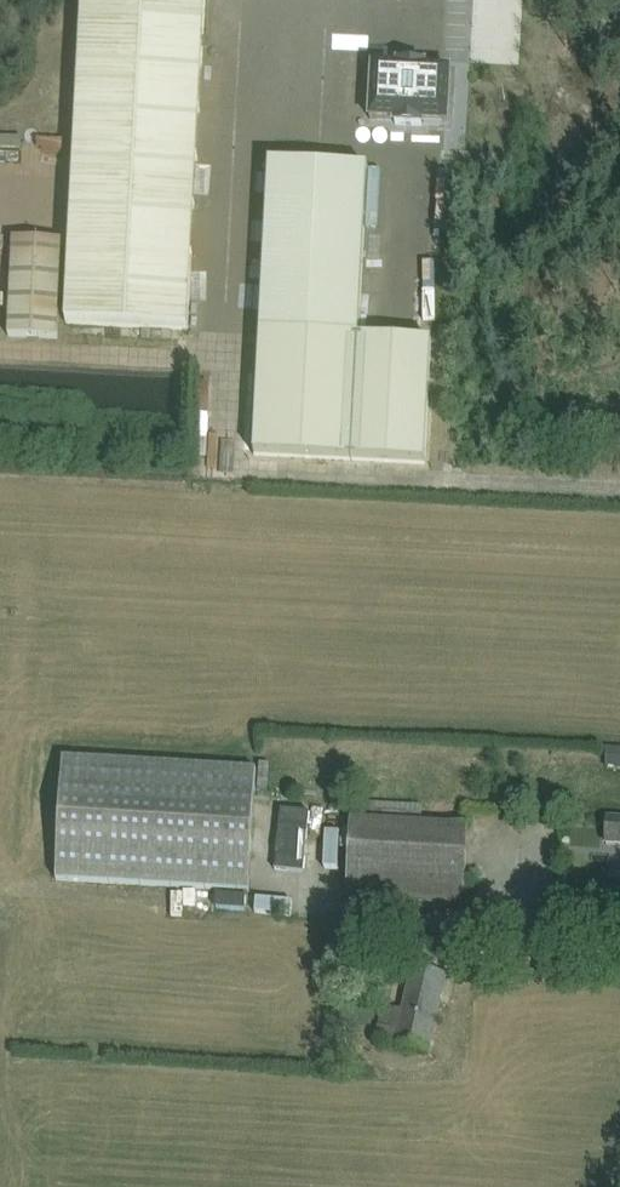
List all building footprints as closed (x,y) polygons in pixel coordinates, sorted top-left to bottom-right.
[(203,0),(81,0),(65,322),(186,328),(203,0)] [(325,6),(324,36),(336,37),(337,6),(325,6)] [(371,65),(368,121),(393,122),(393,126),(424,128),(425,125),(449,126),(452,69),(427,68),(427,64),(396,62),(396,66),(371,65)] [(269,163),(254,455),(425,464),(431,343),(359,339),(367,168),(269,163)] [(62,242),(13,240),(8,337),(57,339),(62,242)] [(0,295),(0,308),(8,308),(8,295),(0,295)] [(606,768),(619,769),(619,748),(607,748),(606,768)] [(250,892),(257,771),(63,759),(58,881),(250,892)] [(346,897),(440,902),(464,904),(468,826),(423,824),(424,806),(351,802),(346,897)] [(608,845),(619,846),(619,818),(609,817),(608,845)] [(376,1040),(405,1046),(428,1052),(446,976),(411,968),(407,986),(401,1010),(389,1007),(395,983),(380,979),(373,1004),(384,1006),(379,1026),(376,1040)]
